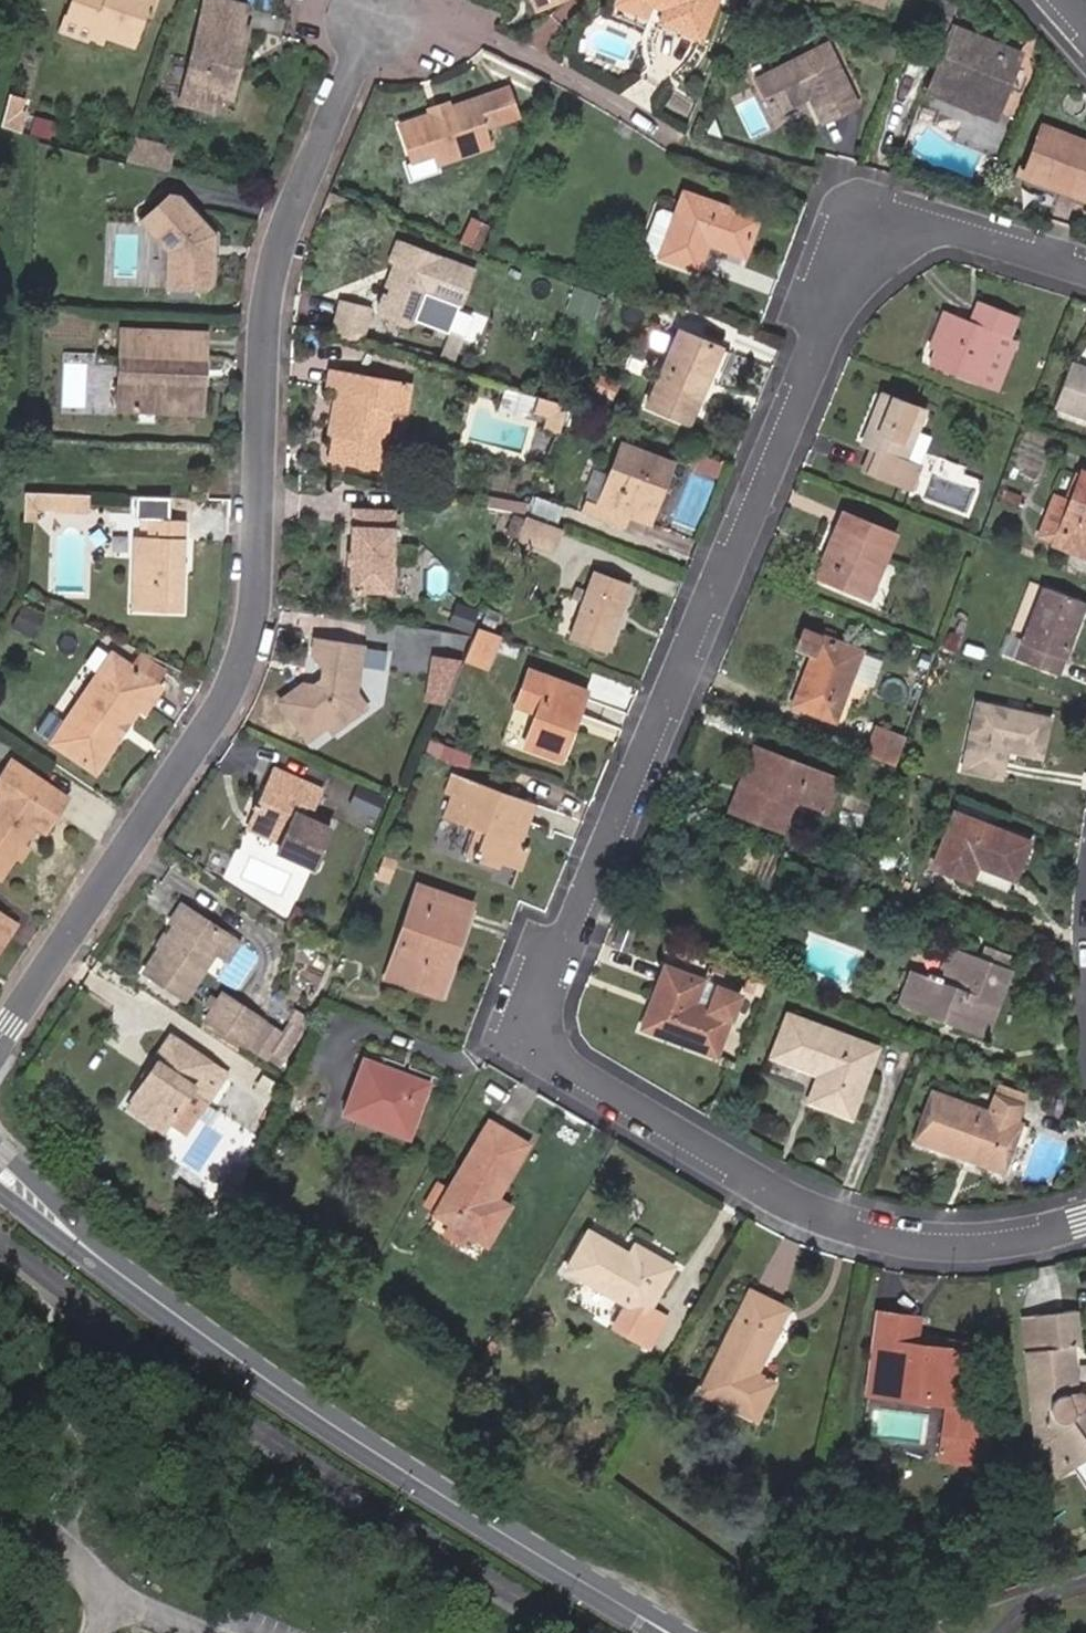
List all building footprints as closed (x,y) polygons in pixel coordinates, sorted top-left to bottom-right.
[(59,13),(86,22),(82,34),(96,38),(97,35),(125,44),(135,14),(142,16),(148,0),(63,0),(59,13)] [(161,87),(177,93),(194,100),(206,60),(213,63),(220,65),(233,29),(228,27),(235,3),(225,0),(188,0),(161,87)] [(656,0),(616,0),(650,15),(657,0),(656,0)] [(657,0),(668,5),(664,17),(705,35),(720,0),(656,0),(657,0)] [(996,65),(1003,45),(952,26),(929,87),(996,111),(1012,72),(996,65)] [(774,115),(798,103),(801,95),(807,92),(809,97),(823,122),(859,104),(827,42),(756,79),(774,115)] [(1019,52),(1003,45),(996,65),(1012,72),(1019,52)] [(201,103),(213,63),(206,60),(194,100),(201,103)] [(177,93),(161,87),(158,95),(174,101),(177,93)] [(427,118),(420,114),(400,121),(412,160),(433,153),(435,162),(492,141),(487,123),(501,118),(492,89),(433,110),(427,118)] [(801,95),(798,103),(809,97),(807,92),(801,95)] [(0,99),(0,127),(19,133),(23,118),(11,114),(14,102),(0,99)] [(418,108),(420,114),(427,118),(433,110),(430,105),(418,108)] [(1026,173),(1085,195),(1085,136),(1046,120),(1026,173)] [(153,167),(158,145),(123,138),(118,159),(153,167)] [(654,212),(638,249),(690,270),(702,242),(734,255),(749,217),(679,190),(669,217),(654,212)] [(157,200),(130,225),(159,253),(158,291),(196,292),(202,286),(202,264),(196,258),(196,247),(202,242),(202,237),(167,200),(157,200)] [(159,253),(130,225),(130,256),(136,262),(136,291),(158,291),(159,253)] [(391,281),(379,278),(372,304),(372,315),(396,324),(409,320),(417,296),(450,308),(465,267),(388,240),(380,259),(384,264),(394,273),(391,281)] [(384,264),(379,278),(391,281),(394,273),(384,264)] [(973,332),(981,312),(973,308),(964,329),(973,332)] [(990,340),(1002,343),(1010,323),(981,312),(973,332),(964,329),(944,322),(930,357),(924,372),(971,390),(972,385),(990,340)] [(923,353),(930,357),(944,322),(936,319),(923,353)] [(113,411),(130,412),(132,334),(117,333),(113,411)] [(130,412),(191,414),(192,379),(184,379),(184,369),(192,369),(193,336),(132,334),(130,412)] [(688,424),(720,351),(679,334),(650,406),(688,424)] [(192,379),(191,414),(202,414),(205,338),(193,336),(192,369),(184,369),(184,379),(192,379)] [(1005,345),(1002,343),(990,340),(972,385),(990,392),(1005,345)] [(1064,365),(1047,410),(1085,424),(1085,372),(1064,365)] [(338,401),(329,447),(326,461),(380,472),(391,416),(407,416),(413,389),(333,374),(330,398),(338,401)] [(875,394),(854,441),(863,445),(853,467),(894,485),(908,491),(924,449),(911,443),(914,435),(910,433),(919,412),(875,394)] [(320,445),(329,447),(338,401),(330,398),(320,445)] [(566,409),(538,400),(535,414),(550,419),(547,432),(559,435),(566,409)] [(590,420),(578,415),(568,432),(581,438),(590,420)] [(649,522),(673,462),(621,441),(598,500),(581,494),(576,508),(619,525),(625,512),(649,522)] [(1078,474),(1067,502),(1047,495),(1034,529),(1055,536),(1051,547),(1085,561),(1085,477),(1078,474)] [(190,499),(209,501),(208,486),(190,486),(190,499)] [(21,487),(20,516),(33,516),(33,508),(51,509),(52,490),(21,487)] [(339,576),(333,576),(329,595),(373,602),(387,523),(343,513),(336,558),(342,559),(339,576)] [(525,515),(516,538),(550,550),(559,528),(525,515)] [(171,562),(179,563),(182,521),(146,518),(145,536),(131,535),(126,609),(175,612),(178,574),(170,573),(171,562)] [(864,607),(893,538),(841,519),(816,588),(864,607)] [(327,573),(333,576),(339,576),(342,559),(336,558),(329,558),(327,573)] [(178,574),(179,563),(171,562),(170,573),(178,574)] [(605,648),(630,578),(587,562),(563,632),(605,648)] [(1037,590),(1019,642),(1001,635),(995,653),(1049,673),(1075,604),(1037,590)] [(469,610),(448,602),(438,624),(459,632),(469,610)] [(13,605),(0,624),(0,628),(20,641),(34,619),(13,605)] [(459,660),(489,669),(499,633),(470,624),(459,660)] [(827,723),(853,653),(798,633),(792,649),(808,656),(788,709),(827,723)] [(368,706),(356,691),(350,683),(350,677),(361,671),(365,653),(315,641),(313,653),(326,672),(322,686),(300,693),(295,711),(314,736),(331,724),(338,730),(368,706)] [(83,769),(126,708),(133,713),(152,687),(100,651),(39,740),(83,769)] [(851,679),(874,688),(884,660),(861,651),(851,679)] [(445,703),(455,658),(431,652),(420,697),(445,703)] [(559,758),(587,686),(527,665),(514,700),(535,708),(521,743),(559,758)] [(350,683),(356,691),(361,671),(350,677),(350,683)] [(1033,754),(1045,722),(972,694),(949,760),(982,772),(994,741),(1033,754)] [(872,729),(861,757),(885,766),(896,738),(872,729)] [(758,790),(745,822),(774,833),(788,801),(819,812),(830,784),(748,751),(737,783),(758,790)] [(25,853),(39,832),(47,837),(68,807),(13,770),(0,789),(0,806),(0,807),(0,880),(5,884),(11,875),(25,853)] [(284,839),(280,849),(278,855),(313,870),(330,833),(295,820),(299,811),(313,816),(322,794),(271,774),(251,824),(284,839)] [(534,804),(463,779),(447,822),(480,835),(474,851),(464,847),(460,856),(498,870),(501,861),(519,868),(529,842),(511,835),(516,823),(525,826),(534,804)] [(726,814),(745,822),(758,790),(737,783),(726,814)] [(974,864),(1012,878),(1026,840),(945,810),(925,867),(967,883),(974,864)] [(245,836),(280,849),(284,839),(251,824),(245,836)] [(36,859),(25,853),(11,875),(22,883),(36,859)] [(382,857),(373,880),(388,887),(398,864),(382,857)] [(1005,897),(1012,878),(974,864),(967,883),(1005,897)] [(452,922),(465,926),(472,908),(420,885),(394,948),(410,954),(399,980),(438,996),(450,967),(437,962),(452,922)] [(172,935),(146,976),(188,1001),(220,953),(230,939),(183,910),(166,933),(172,935)] [(0,920),(0,951),(14,930),(0,920)] [(450,967),(465,926),(452,922),(437,962),(450,967)] [(240,946),(230,939),(220,953),(231,959),(240,946)] [(934,944),(920,975),(933,979),(942,960),(956,965),(961,954),(934,944)] [(983,945),(977,961),(1001,970),(1008,954),(983,945)] [(410,954),(394,948),(384,974),(399,980),(410,954)] [(913,972),(901,1011),(977,1040),(1001,970),(977,961),(961,954),(956,965),(942,960),(933,979),(920,975),(913,972)] [(656,991),(643,1027),(709,1054),(736,992),(714,984),(705,1006),(688,999),(697,976),(652,958),(641,985),(656,991)] [(888,1006),(901,1011),(913,972),(902,968),(888,1006)] [(1001,970),(977,1040),(988,1043),(1015,975),(1001,970)] [(705,1006),(714,984),(697,976),(688,999),(705,1006)] [(627,1021),(643,1027),(656,991),(641,985),(627,1021)] [(221,1000),(206,1024),(244,1045),(256,1022),(221,1000)] [(849,1115),(875,1048),(786,1015),(770,1056),(817,1075),(807,1101),(849,1115)] [(137,1100),(172,1121),(173,1120),(193,1087),(210,1098),(211,1099),(229,1068),(172,1033),(161,1050),(164,1053),(148,1077),(151,1079),(137,1100)] [(773,1060),(770,1069),(807,1082),(810,1074),(773,1060)] [(434,1090),(369,1064),(348,1117),(412,1144),(434,1090)] [(190,1130),(210,1098),(193,1087),(173,1120),(190,1130)] [(995,1087),(991,1098),(1019,1107),(1025,1097),(995,1087)] [(1019,1107),(991,1098),(985,1111),(929,1091),(911,1140),(1001,1175),(1022,1124),(1014,1121),(1019,1107)] [(165,1131),(172,1121),(137,1100),(130,1110),(165,1131)] [(494,1218),(503,1203),(532,1150),(495,1128),(441,1222),(493,1254),(508,1227),(494,1218)] [(516,1212),(503,1203),(494,1218),(508,1227),(516,1212)] [(569,1276),(622,1307),(610,1328),(647,1350),(664,1319),(653,1313),(676,1272),(637,1248),(629,1262),(589,1238),(569,1276)] [(755,1293),(704,1395),(749,1419),(769,1383),(746,1372),(779,1306),(755,1293)] [(1085,1351),(1085,1335),(1082,1312),(1040,1317),(1045,1356),(1030,1358),(1046,1457),(1052,1465),(1067,1454),(1082,1477),(1085,1474),(1085,1396),(1083,1396),(1077,1352),(1085,1351)] [(979,1357),(914,1346),(917,1325),(875,1317),(862,1394),(943,1410),(935,1463),(980,1470),(985,1434),(966,1430),(979,1357)] [(1045,1356),(1040,1317),(1019,1320),(1023,1358),(1030,1358),(1045,1356)] [(1077,1352),(1083,1396),(1085,1396),(1085,1351),(1077,1352)] [(1067,1486),(1082,1477),(1067,1454),(1052,1465),(1067,1486)]
